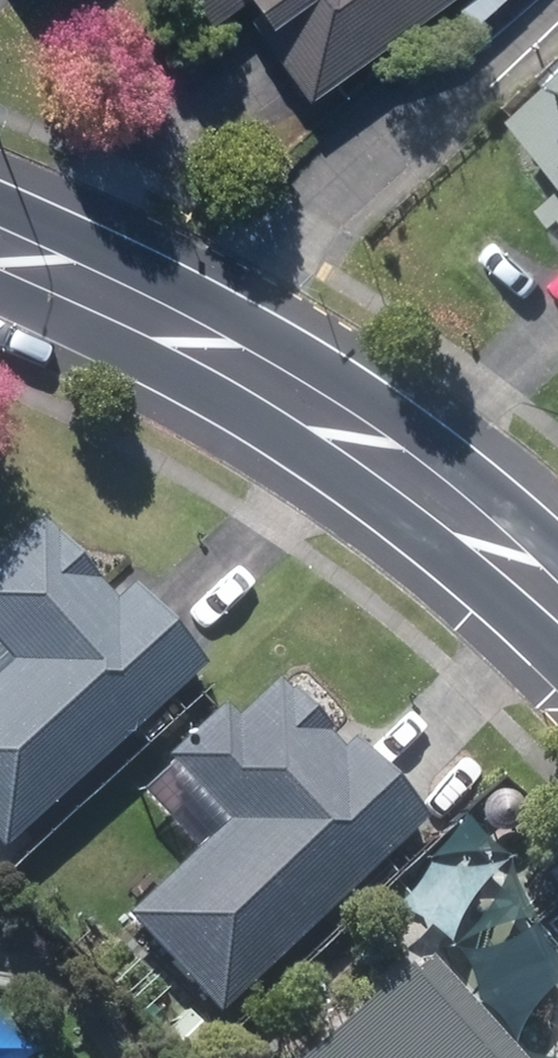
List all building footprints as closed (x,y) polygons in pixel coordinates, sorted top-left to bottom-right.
[(210,23),(238,3),(281,62),(308,98),(440,0),(193,0),(210,23)] [(470,23),(500,0),(453,0),(470,23)] [(529,127),(557,159),(557,101),(529,127)] [(3,852),(206,670),(172,632),(135,591),(117,607),(42,523),(0,560),(0,649),(14,665),(0,677),(0,849),(3,852)] [(129,919),(220,1016),(427,822),(390,783),(354,743),(343,753),(328,736),(331,735),(294,695),(291,698),(278,684),(236,723),(223,710),(171,759),(231,823),(129,919)] [(468,842),(492,868),(538,824),(514,799),(468,842)] [(433,961),(414,978),(407,972),(309,1057),(517,1057),(433,961)]
